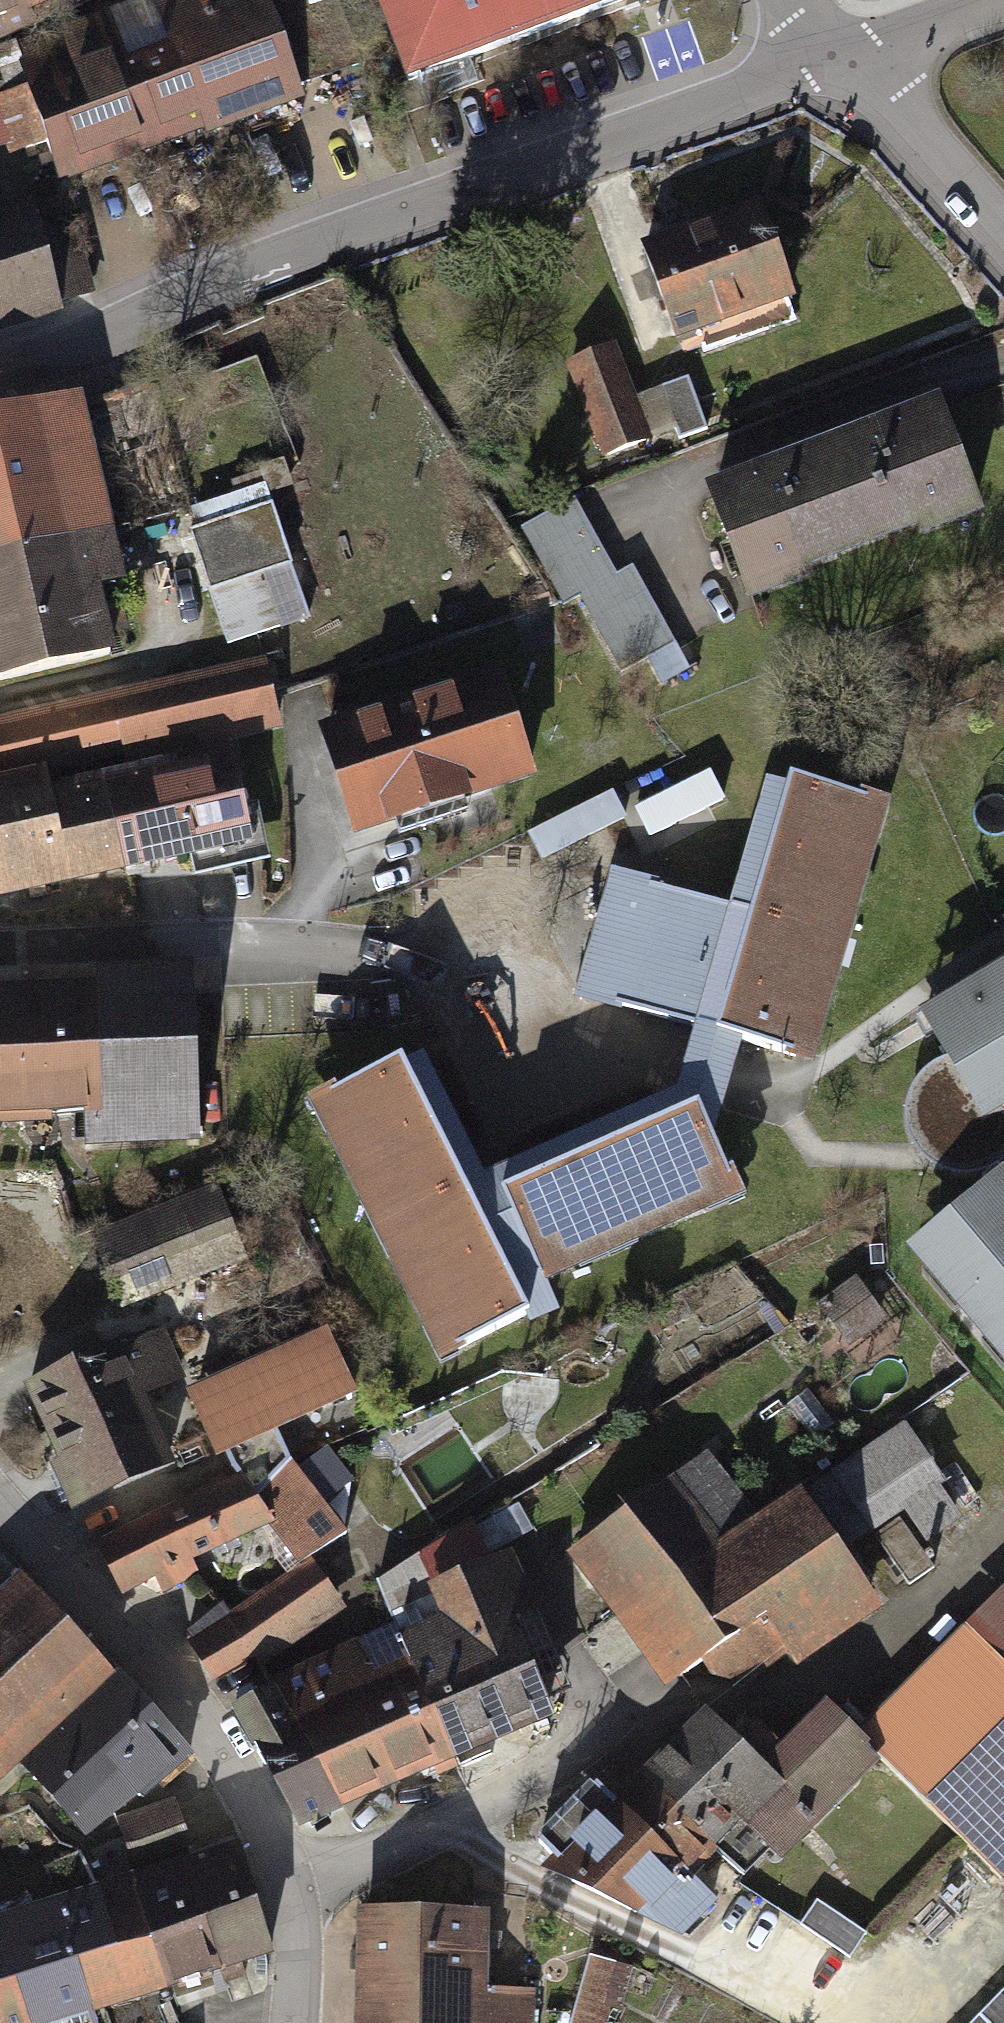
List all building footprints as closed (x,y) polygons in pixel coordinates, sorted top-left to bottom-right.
[(41,17),(39,13),(33,0),(0,0),(0,36),(41,17)] [(39,13),(68,0),(33,0),(39,13)] [(202,124),(304,84),(271,0),(153,0),(165,30),(202,124)] [(432,74),(630,0),(400,0),(432,74)] [(153,143),(116,49),(101,12),(21,43),(72,175),(153,143)] [(202,124),(165,30),(116,49),(153,143),(202,124)] [(64,311),(33,202),(0,211),(0,329),(64,311)] [(773,206),(654,245),(685,339),(805,300),(773,206)] [(619,345),(573,361),(613,468),(659,451),(655,439),(640,402),(619,345)] [(692,381),(640,402),(655,439),(681,428),(687,442),(713,431),(692,381)] [(957,398),(725,490),(770,604),(1002,512),(957,398)] [(0,418),(0,679),(117,651),(102,588),(120,583),(76,400),(0,418)] [(618,570),(589,499),(530,524),(565,607),(591,596),(622,669),(654,656),(664,678),(690,667),(644,559),(618,570)] [(281,502),(196,530),(233,643),(318,615),(281,502)] [(0,716),(0,774),(132,744),(136,763),(289,728),(272,653),(0,716)] [(519,670),(343,721),(372,820),(548,770),(519,670)] [(188,759),(206,842),(208,850),(266,838),(245,746),(188,759)] [(206,842),(188,759),(115,775),(133,858),(206,842)] [(115,775),(72,785),(67,763),(0,778),(0,879),(2,887),(133,858),(115,775)] [(656,838),(732,799),(717,770),(641,808),(656,838)] [(447,1039),(329,1095),(462,1372),(599,1307),(589,1286),(780,1195),(747,1126),(762,1064),(773,1019),(846,1033),(910,792),(800,771),(761,915),(623,878),(594,986),(720,1019),(712,1052),(703,1083),(512,1175),(447,1039)] [(104,986),(106,1100),(107,1128),(198,1126),(195,967),(103,969),(104,986)] [(916,1025),(982,1134),(1003,1121),(1003,973),(916,1025)] [(104,986),(0,988),(0,1103),(106,1100),(104,986)] [(905,1262),(1003,1376),(1003,1181),(1001,1178),(905,1262)] [(233,1183),(119,1226),(147,1300),(261,1258),(233,1183)] [(339,1321),(204,1387),(234,1449),(369,1383),(339,1321)] [(166,1322),(33,1381),(84,1496),(179,1454),(153,1395),(191,1378),(166,1322)] [(911,1413),(810,1482),(851,1541),(911,1500),(929,1526),(963,1502),(943,1473),(950,1469),(911,1413)] [(249,1476),(107,1536),(133,1593),(164,1581),(169,1589),(205,1576),(199,1560),(277,1527),(313,1557),(357,1531),(304,1465),(274,1495),(249,1476)] [(631,1605),(728,1538),(686,1478),(589,1544),(631,1605)] [(728,1538),(631,1605),(680,1675),(711,1653),(743,1679),(881,1585),(851,1541),(810,1482),(728,1538)] [(457,1615),(256,1708),(309,1822),(575,1699),(537,1617),(549,1611),(518,1545),(441,1580),(457,1615)] [(320,1559),(195,1639),(236,1703),(361,1623),(320,1559)] [(27,1568),(0,1594),(0,1766),(11,1778),(33,1757),(125,1667),(27,1568)] [(887,1751),(1003,1863),(1003,1590),(867,1732),(887,1751)] [(193,1737),(125,1667),(33,1757),(101,1827),(193,1737)] [(639,1783),(706,1847),(737,1877),(771,1841),(786,1856),(887,1751),(867,1732),(835,1701),(784,1754),(750,1721),(730,1741),(704,1716),(639,1783)] [(617,1806),(684,1870),(706,1847),(639,1783),(617,1806)] [(684,1870),(617,1806),(594,1784),(553,1827),(579,1851),(568,1862),(680,1929),(711,1896),(684,1870)] [(191,1838),(175,1796),(120,1817),(136,1859),(191,1838)] [(199,1851),(235,1953),(280,1937),(245,1835),(199,1851)] [(143,1871),(179,1972),(235,1953),(199,1851),(143,1871)] [(83,1947),(101,2000),(179,1972),(143,1871),(102,1885),(119,1934),(83,1947)] [(49,2022),(63,2022),(105,2008),(101,2000),(83,1947),(119,1934),(102,1885),(12,1917),(49,2022)] [(872,1934),(823,1901),(805,1928),(854,1961),(872,1934)] [(363,1979),(486,1981),(487,1906),(364,1904),(363,1979)] [(12,1917),(0,1921),(0,2022),(49,2022),(12,1917)] [(633,1964),(597,1953),(576,2022),(615,2022),(633,1964)] [(363,1979),(362,2022),(532,2022),(533,1989),(485,1989),(486,1981),(363,1979)] [(975,2022),(1003,2022),(1003,1994),(975,2022)]
